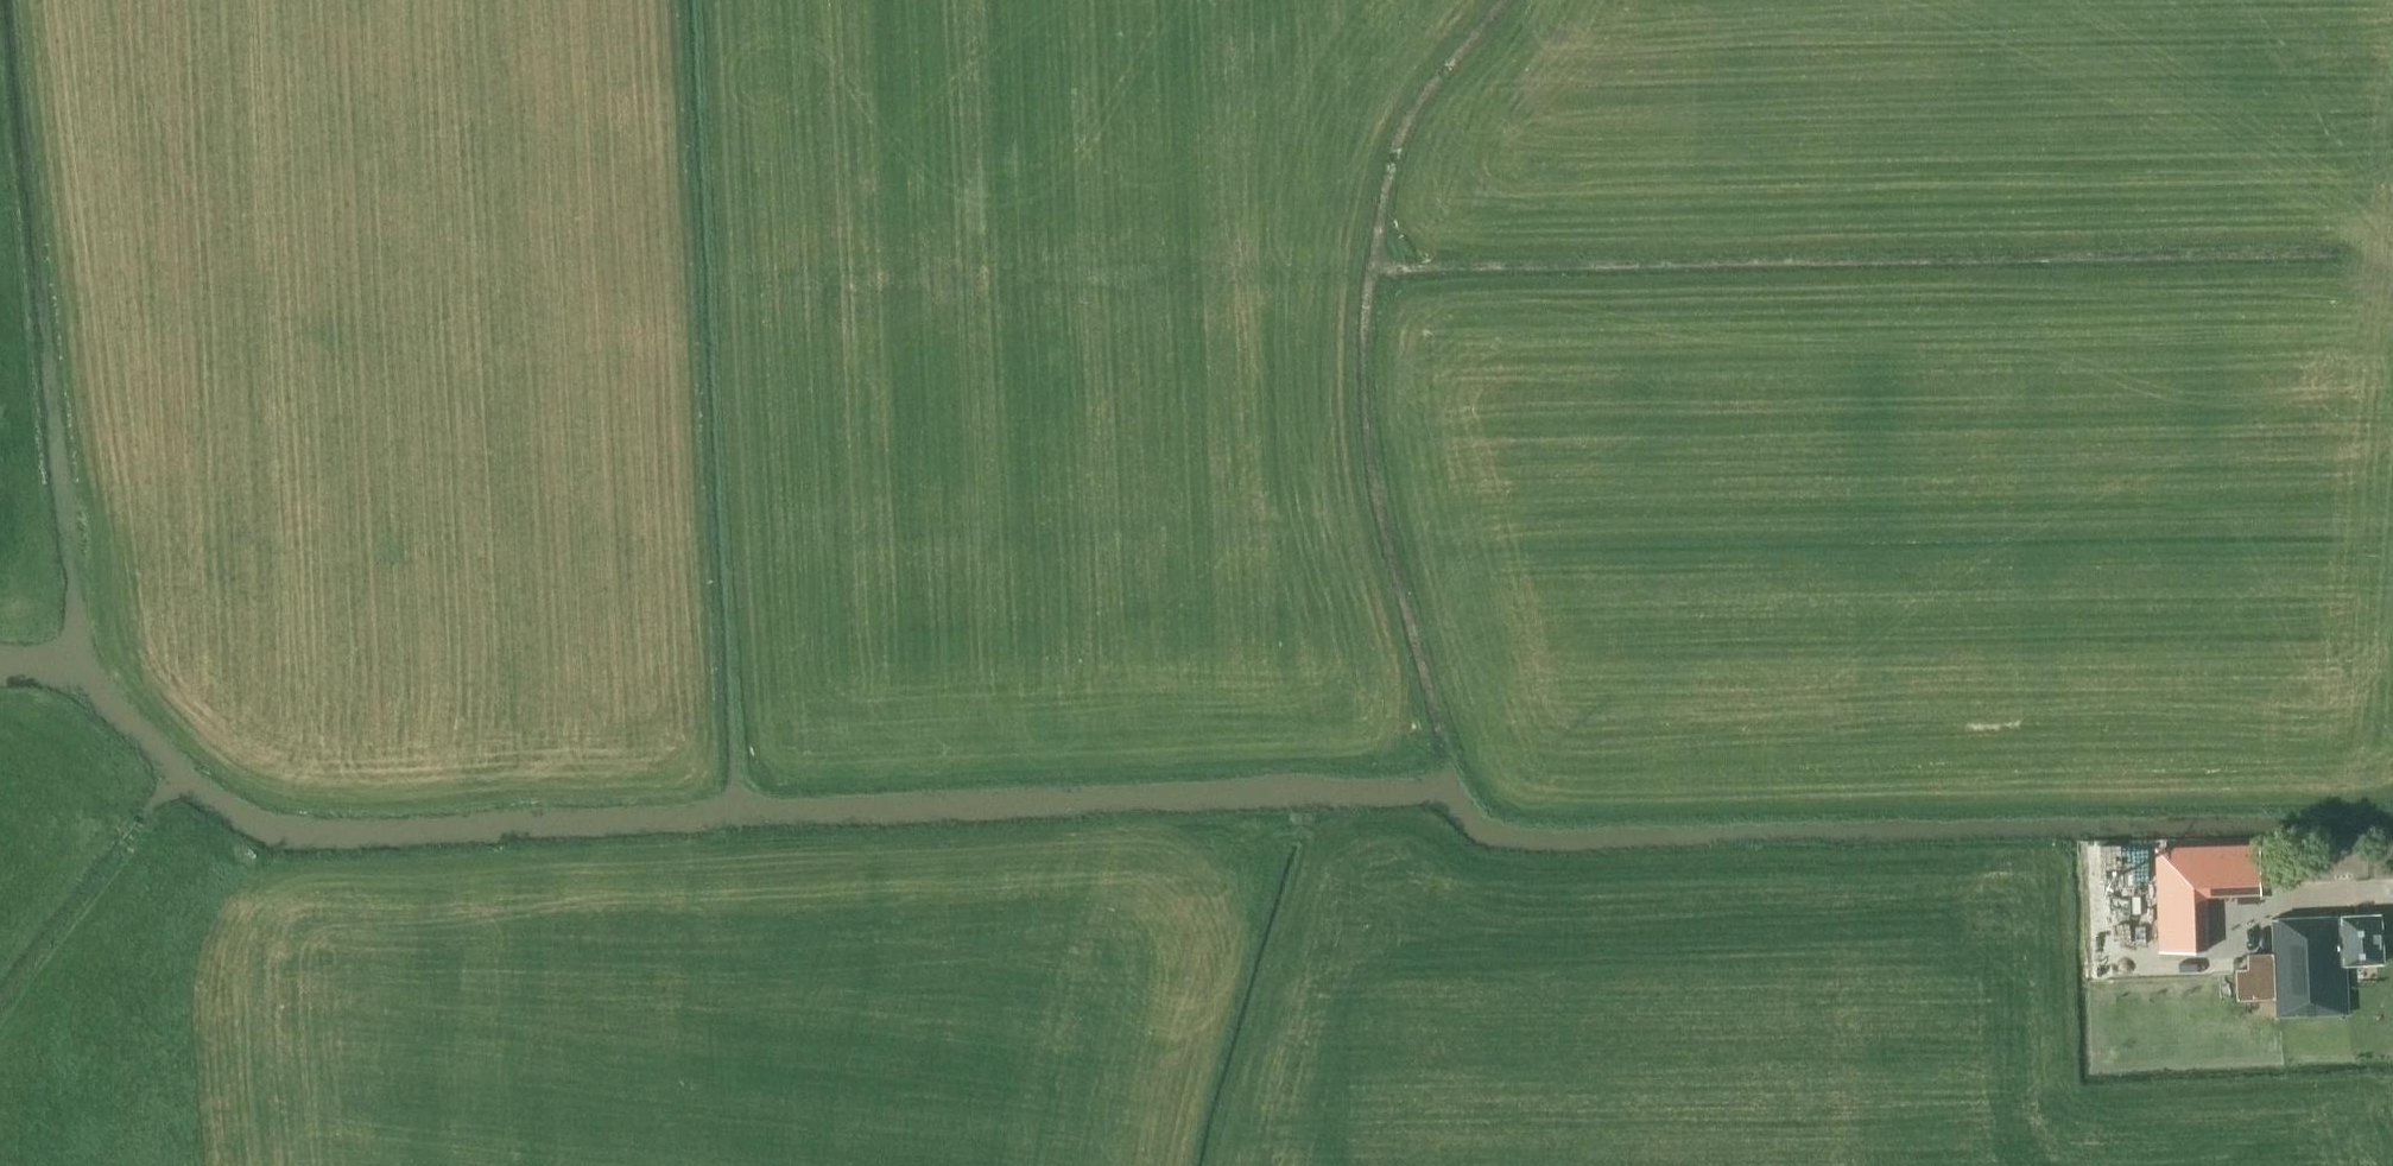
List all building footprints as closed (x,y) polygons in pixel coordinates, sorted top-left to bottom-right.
[(2260,852),(2165,855),(2168,950),(2206,948),(2205,891),(2262,890),(2260,852)] [(2272,875),(2288,874),(2287,860),(2271,861),(2272,875)] [(2342,917),(2342,915),(2273,919),(2278,1016),(2349,1012),(2346,963),(2384,962),(2381,914),(2342,917)]
